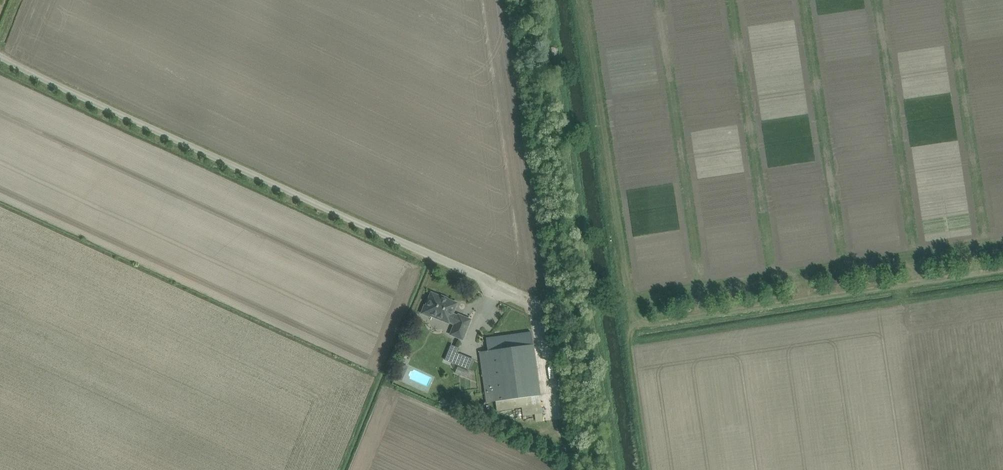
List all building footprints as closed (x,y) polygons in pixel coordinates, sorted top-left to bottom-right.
[(450,335),(462,340),(470,318),(458,314),(458,315),(453,313),(457,303),(431,293),(421,314),(449,324),(449,323),(453,325),(450,335)] [(486,403),(491,403),(492,411),(521,407),(523,415),(541,413),(539,396),(530,333),(485,339),(487,351),(479,353),(486,403)] [(449,348),(458,352),(459,348),(451,344),(449,348)] [(458,352),(449,348),(445,361),(468,370),(473,358),(458,352)]
